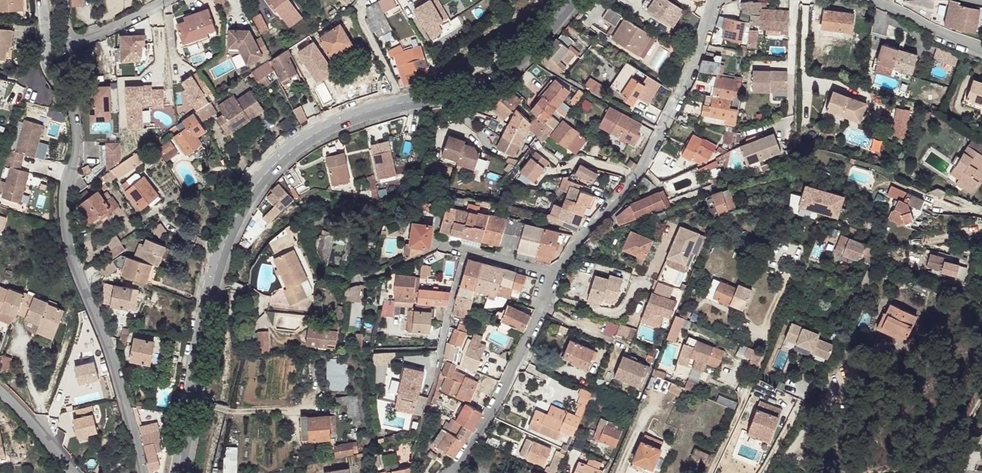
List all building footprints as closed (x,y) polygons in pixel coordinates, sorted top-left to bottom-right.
[(24,10),(23,0),(0,0),(0,11),(24,10)] [(290,0),(265,0),(273,10),(275,8),(278,11),(284,20),(289,17),(295,25),(304,18),(290,0)] [(432,38),(442,31),(438,24),(449,17),(439,0),(430,0),(415,9),(421,19),(424,25),(432,38)] [(646,11),(647,9),(653,0),(645,0),(643,2),(642,6),(643,8),(646,11)] [(673,27),(684,10),(668,0),(653,0),(647,9),(673,27)] [(975,33),(980,10),(958,5),(959,2),(950,0),(944,26),(975,33)] [(750,23),(750,24),(759,25),(759,28),(766,29),(781,30),(780,33),(789,33),(789,11),(761,9),(761,2),(753,2),(752,1),(741,3),(742,12),(751,14),(750,23)] [(380,36),(392,29),(378,2),(367,8),(368,9),(368,18),(365,19),(372,32),(376,30),(380,36)] [(613,25),(615,27),(622,16),(609,8),(602,18),(613,25)] [(183,43),(185,42),(207,35),(206,32),(215,29),(208,9),(190,15),(191,19),(177,24),(183,43)] [(341,15),(345,22),(353,18),(348,9),(341,15)] [(822,23),(822,27),(851,31),(854,14),(824,10),(822,23)] [(691,12),(688,17),(696,23),(699,17),(691,12)] [(268,28),(261,14),(253,18),(260,32),(268,28)] [(723,28),(725,17),(719,16),(715,26),(723,28)] [(295,25),(289,17),(284,20),(291,28),(295,25)] [(724,28),(722,38),(741,42),(748,43),(749,29),(750,24),(750,23),(725,17),(723,28),(724,28)] [(625,18),(612,38),(639,55),(651,35),(625,18)] [(873,18),(871,32),(887,36),(897,37),(898,29),(873,18)] [(352,44),(340,25),(318,38),(320,41),(327,52),(333,62),(340,57),(338,53),(352,44)] [(606,35),(609,36),(615,27),(613,25),(609,30),(606,35)] [(6,60),(6,51),(7,46),(12,47),(13,30),(0,28),(0,60),(6,60)] [(748,43),(747,47),(756,48),(759,31),(749,29),(748,43)] [(230,30),(229,47),(239,47),(241,52),(247,64),(263,56),(261,52),(267,49),(261,37),(255,40),(250,30),(230,30)] [(557,39),(569,48),(571,45),(575,41),(563,32),(557,39)] [(121,36),(122,61),(135,60),(137,60),(141,57),(142,56),(141,44),(145,44),(144,35),(121,36)] [(185,42),(187,46),(209,39),(207,35),(185,42)] [(354,40),(361,52),(368,47),(362,35),(354,40)] [(639,55),(643,58),(656,38),(651,35),(639,55)] [(551,69),(560,74),(566,67),(558,61),(561,58),(569,48),(557,39),(540,59),(551,69)] [(327,52),(320,41),(314,44),(322,56),(327,52)] [(333,71),(322,56),(314,44),(313,43),(298,53),(318,81),(333,71)] [(147,59),(148,55),(148,44),(145,44),(141,44),(142,56),(141,57),(137,60),(135,60),(135,67),(139,66),(143,64),(146,61),(147,59)] [(340,57),(355,48),(352,44),(338,53),(340,57)] [(883,44),(877,63),(912,74),(918,55),(883,44)] [(394,55),(398,66),(403,64),(410,83),(429,77),(425,67),(428,67),(421,47),(404,52),(401,45),(388,51),(391,56),(394,55)] [(575,54),(577,56),(580,53),(571,45),(569,48),(575,54)] [(561,58),(567,64),(575,54),(569,48),(561,58)] [(272,60),(284,85),(291,81),(290,77),(297,73),(289,57),(291,56),(288,49),(277,56),(277,57),(272,60)] [(703,60),(699,71),(722,74),(723,65),(724,65),(725,62),(721,61),(722,56),(716,55),(714,62),(703,60)] [(254,76),(257,82),(266,76),(274,70),(269,61),(249,75),(251,78),(254,76)] [(624,100),(632,105),(638,97),(640,94),(643,96),(647,91),(643,89),(645,86),(632,77),(637,69),(626,62),(610,87),(626,97),(624,100)] [(877,63),(875,69),(891,74),(893,68),(877,63)] [(398,66),(404,85),(410,83),(403,64),(398,66)] [(637,69),(632,77),(645,86),(643,89),(647,91),(643,96),(640,94),(638,97),(648,104),(661,84),(637,69)] [(753,70),(752,92),(770,92),(770,88),(787,89),(788,72),(753,70)] [(201,98),(211,90),(198,72),(192,76),(191,75),(182,82),(186,88),(183,90),(197,111),(200,109),(206,105),(201,98)] [(284,85),(286,89),(301,81),(297,73),(290,77),(291,81),(284,85)] [(266,76),(257,82),(262,88),(270,83),(266,76)] [(717,76),(713,96),(739,101),(743,78),(735,77),(735,79),(717,76)] [(606,88),(589,77),(587,80),(604,91),(606,88)] [(562,102),(570,91),(556,79),(530,110),(538,117),(549,101),(557,108),(555,111),(565,119),(567,115),(568,114),(558,106),(562,102)] [(973,79),(966,99),(981,105),(981,82),(973,79)] [(237,87),(239,90),(246,85),(243,80),(236,85),(237,87)] [(604,91),(587,80),(583,87),(601,96),(604,91)] [(90,87),(91,114),(111,114),(110,86),(90,87)] [(126,87),(128,129),(143,128),(142,105),(153,105),(153,108),(164,107),(163,89),(152,90),(152,86),(126,87)] [(499,115),(496,119),(502,122),(520,101),(507,90),(491,108),(499,115)] [(574,107),(584,94),(579,90),(571,101),(571,102),(570,104),(574,107)] [(217,119),(228,135),(236,129),(232,124),(247,114),(250,119),(264,110),(251,91),(237,100),(234,96),(218,106),(223,115),(217,119)] [(833,91),(826,109),(860,122),(867,104),(833,91)] [(703,105),(701,114),(727,119),(726,124),(735,127),(739,101),(713,96),(707,95),(705,106),(703,105)] [(581,106),(587,110),(591,103),(585,99),(581,106)] [(528,128),(538,136),(548,124),(546,122),(551,115),(555,111),(557,108),(549,101),(538,117),(531,123),(528,128)] [(572,110),(562,102),(558,106),(568,114),(572,110)] [(216,112),(209,103),(206,105),(200,109),(206,118),(216,112)] [(293,110),(300,124),(308,120),(301,105),(293,110)] [(599,126),(634,145),(640,135),(636,133),(641,124),(609,106),(599,126)] [(893,128),(891,137),(906,140),(910,111),(897,108),(894,125),(895,125),(894,128),(893,128)] [(925,108),(922,113),(929,117),(932,112),(925,108)] [(206,118),(200,109),(197,111),(194,113),(200,122),(206,118)] [(531,123),(517,109),(510,123),(526,132),(528,128),(531,123)] [(175,137),(186,153),(201,143),(197,138),(206,131),(200,122),(194,113),(172,128),(177,135),(175,137)] [(678,113),(675,119),(687,123),(690,116),(678,113)] [(247,114),(232,124),(236,129),(250,119),(247,114)] [(538,136),(543,140),(559,121),(551,115),(546,122),(548,124),(538,136)] [(565,119),(573,125),(575,123),(573,121),(574,120),(567,115),(565,119)] [(409,116),(406,134),(416,133),(420,117),(409,116)] [(292,126),(287,119),(279,124),(284,131),(292,126)] [(573,125),(565,119),(563,121),(585,138),(587,136),(573,125)] [(9,150),(7,158),(22,162),(24,155),(34,158),(43,125),(24,120),(15,152),(9,150)] [(552,136),(574,153),(585,138),(563,121),(552,136)] [(513,156),(526,132),(510,123),(497,148),(513,156)] [(726,132),(724,145),(732,146),(734,134),(726,132)] [(740,146),(747,165),(781,152),(774,133),(757,140),(747,144),(740,146)] [(449,135),(442,155),(458,161),(464,144),(465,141),(449,135)] [(692,135),(681,155),(691,160),(691,159),(699,163),(701,164),(702,161),(706,163),(713,152),(699,145),(702,140),(692,135)] [(973,137),(968,146),(981,155),(981,143),(973,137)] [(106,144),(107,170),(121,160),(120,143),(106,144)] [(458,161),(457,164),(474,169),(479,156),(474,147),(464,144),(458,161)] [(971,193),(981,177),(981,175),(979,173),(981,169),(981,168),(981,155),(968,146),(960,158),(956,155),(951,163),(955,166),(964,172),(956,184),(971,193)] [(712,157),(716,159),(728,152),(720,147),(717,152),(716,152),(712,157)] [(716,160),(717,162),(727,158),(730,150),(728,152),(716,159),(716,160)] [(373,155),(375,160),(392,157),(390,151),(373,155)] [(520,171),(533,182),(549,161),(536,151),(520,171)] [(137,153),(102,177),(101,176),(96,179),(104,190),(108,187),(103,181),(104,181),(106,183),(116,177),(119,174),(121,177),(143,162),(137,153)] [(327,156),(333,185),(350,181),(344,153),(340,154),(327,156)] [(611,154),(607,162),(628,167),(611,154)] [(375,160),(379,180),(396,176),(392,157),(375,160)] [(2,198),(20,203),(29,172),(20,170),(22,162),(7,158),(6,158),(0,180),(0,192),(3,193),(2,198)] [(627,165),(634,171),(637,165),(630,160),(627,165)] [(707,165),(709,169),(718,165),(717,162),(716,160),(707,165)] [(505,170),(509,172),(515,166),(509,162),(505,170)] [(760,166),(764,174),(771,171),(767,163),(760,166)] [(82,167),(86,176),(92,172),(88,164),(82,167)] [(575,173),(593,183),(598,174),(580,164),(575,173)] [(698,169),(700,174),(709,169),(707,165),(698,169)] [(959,180),(964,172),(955,166),(950,174),(959,180)] [(795,168),(790,188),(803,192),(808,171),(795,168)] [(126,181),(131,187),(142,179),(138,174),(135,174),(126,181)] [(577,202),(581,191),(583,185),(575,181),(568,179),(569,176),(565,176),(558,194),(566,198),(577,202)] [(638,183),(648,190),(653,184),(644,176),(638,183)] [(712,179),(714,184),(722,181),(723,176),(712,179)] [(121,185),(140,209),(158,195),(144,177),(131,187),(126,181),(121,185)] [(369,181),(372,198),(378,198),(375,180),(369,181)] [(263,218),(269,224),(294,199),(290,195),(292,194),(284,181),(279,183),(271,190),(273,192),(267,197),(275,206),(263,218)] [(377,186),(379,193),(387,191),(386,184),(377,186)] [(805,184),(803,195),(791,192),(788,205),(838,219),(844,195),(805,184)] [(846,184),(845,188),(857,192),(858,188),(846,184)] [(892,210),(888,218),(896,222),(898,226),(902,224),(910,227),(914,219),(908,204),(919,209),(923,199),(891,186),(887,195),(899,200),(895,209),(892,210)] [(290,190),(295,199),(299,197),(294,188),(290,190)] [(929,192),(944,198),(945,192),(937,188),(929,192)] [(722,191),(724,197),(731,195),(729,189),(722,191)] [(659,192),(666,208),(670,206),(663,190),(659,192)] [(83,202),(80,204),(93,221),(100,216),(104,213),(106,216),(113,211),(119,206),(112,197),(111,197),(107,192),(103,196),(107,201),(106,202),(98,191),(91,196),(87,191),(79,197),(83,202)] [(582,215),(586,205),(591,208),(596,196),(581,191),(577,202),(566,198),(563,207),(582,215)] [(712,194),(719,215),(736,209),(731,195),(724,197),(722,191),(712,194)] [(616,216),(619,226),(655,212),(655,213),(666,208),(659,192),(629,205),(616,216)] [(706,196),(714,222),(719,216),(712,194),(706,196)] [(178,201),(180,204),(188,198),(185,195),(178,201)] [(188,198),(180,204),(182,207),(190,201),(188,198)] [(463,236),(466,224),(475,226),(479,213),(480,205),(481,201),(477,200),(476,205),(469,204),(468,211),(464,210),(461,222),(455,221),(451,233),(463,236)] [(438,209),(430,202),(428,204),(425,201),(421,204),(434,215),(438,209)] [(551,220),(576,233),(580,227),(578,226),(582,215),(563,207),(554,204),(550,214),(553,215),(551,220)] [(451,233),(455,221),(452,221),(455,208),(446,206),(440,230),(451,233)] [(838,219),(845,222),(849,209),(842,207),(838,219)] [(452,221),(455,221),(461,222),(464,210),(455,208),(452,221)] [(332,213),(330,223),(344,227),(346,217),(332,213)] [(481,241),(489,215),(479,213),(475,226),(466,224),(463,236),(481,241)] [(499,245),(506,219),(489,215),(481,241),(499,245)] [(760,228),(763,219),(756,217),(753,226),(760,228)] [(354,228),(358,229),(359,223),(364,224),(365,221),(356,219),(354,226),(354,228)] [(537,254),(544,228),(519,222),(516,221),(512,220),(506,219),(499,245),(518,249),(537,254)] [(429,248),(431,236),(433,225),(413,222),(410,243),(406,243),(405,253),(406,259),(429,248)] [(153,230),(158,236),(166,230),(161,224),(153,230)] [(686,265),(693,248),(690,247),(697,232),(680,226),(664,264),(667,266),(666,262),(668,258),(686,265)] [(544,228),(537,254),(552,258),(559,232),(544,228)] [(451,233),(440,230),(438,237),(449,240),(451,233)] [(323,269),(325,270),(335,233),(326,231),(325,236),(321,235),(320,234),(319,237),(317,237),(317,249),(324,263),(323,266),(323,269)] [(637,255),(634,262),(642,265),(653,240),(631,231),(626,242),(624,243),(623,246),(624,248),(623,249),(637,255)] [(698,255),(705,236),(697,232),(690,247),(693,248),(686,265),(668,258),(666,262),(667,266),(684,273),(688,271),(695,254),(698,255)] [(461,244),(463,236),(451,233),(449,240),(449,241),(461,244)] [(116,235),(106,242),(111,249),(121,242),(116,235)] [(845,248),(849,238),(842,235),(838,245),(845,248)] [(479,248),(481,241),(463,236),(461,244),(479,248)] [(584,243),(593,252),(600,245),(590,237),(584,243)] [(144,245),(138,260),(152,264),(158,266),(166,246),(147,238),(144,245)] [(838,245),(835,252),(859,261),(867,264),(873,248),(866,245),(866,244),(849,238),(845,248),(838,245)] [(107,253),(111,259),(125,249),(121,243),(107,253)] [(140,243),(134,259),(138,260),(144,245),(140,243)] [(535,260),(537,254),(518,249),(516,257),(535,261),(535,260)] [(950,255),(966,259),(967,258),(962,257),(964,252),(952,249),(950,255)] [(284,290),(291,305),(296,303),(304,299),(307,298),(300,283),(307,280),(293,250),(273,258),(278,269),(281,274),(288,288),(284,290)] [(537,254),(535,260),(551,264),(552,258),(537,254)] [(934,269),(941,271),(941,272),(956,276),(955,279),(964,281),(967,268),(959,266),(959,265),(944,261),(945,258),(930,254),(927,266),(934,268),(934,269)] [(101,269),(106,276),(119,268),(125,269),(123,275),(146,283),(152,264),(138,260),(134,259),(121,255),(101,269)] [(468,259),(457,295),(472,299),(473,295),(474,289),(482,263),(468,259)] [(474,289),(477,290),(489,293),(484,308),(503,307),(508,297),(509,295),(498,292),(505,269),(482,263),(474,289)] [(632,273),(640,276),(642,269),(634,267),(632,273)] [(505,269),(498,292),(509,295),(511,295),(510,297),(519,299),(526,276),(505,269)] [(868,271),(857,294),(864,297),(874,274),(868,271)] [(661,272),(657,281),(671,286),(674,277),(661,272)] [(396,294),(396,301),(413,303),(416,303),(418,303),(419,289),(420,280),(415,280),(416,277),(397,275),(395,294),(396,294)] [(595,275),(588,298),(601,302),(602,300),(615,304),(623,279),(610,275),(609,279),(595,275)] [(707,295),(714,298),(721,281),(714,278),(707,295)] [(300,283),(307,298),(311,295),(312,291),(307,280),(300,283)] [(652,292),(642,317),(649,320),(647,324),(659,328),(663,316),(670,318),(676,301),(668,298),(672,286),(671,286),(657,281),(652,292)] [(721,281),(714,298),(743,310),(752,289),(739,284),(737,288),(721,281)] [(112,298),(111,305),(135,310),(139,290),(104,283),(104,297),(112,298)] [(346,289),(345,301),(360,302),(361,285),(357,285),(346,289)] [(2,309),(0,314),(0,319),(10,323),(16,316),(16,314),(26,318),(25,319),(40,324),(40,323),(57,329),(64,310),(48,304),(48,302),(24,293),(24,294),(9,288),(9,290),(0,286),(0,309),(2,309)] [(419,289),(418,303),(430,304),(447,306),(450,292),(438,291),(419,289)] [(463,317),(461,324),(465,325),(470,307),(472,299),(457,295),(453,308),(452,314),(463,317)] [(601,302),(588,298),(586,303),(600,306),(601,302)] [(384,300),(381,315),(392,316),(394,306),(394,301),(384,300)] [(415,311),(414,331),(429,333),(431,312),(430,312),(430,304),(418,303),(416,303),(415,311)] [(501,318),(500,320),(524,331),(532,316),(508,304),(505,309),(504,309),(503,312),(498,311),(495,315),(501,318)] [(895,332),(893,335),(905,341),(916,316),(891,304),(887,313),(888,314),(882,327),(895,332)] [(459,323),(457,329),(466,332),(468,326),(470,327),(475,309),(470,307),(465,325),(461,324),(459,323)] [(407,330),(414,331),(415,311),(409,310),(407,330)] [(877,328),(893,335),(895,332),(882,327),(888,314),(887,313),(885,312),(877,328)] [(676,314),(667,339),(675,342),(684,318),(676,314)] [(309,327),(306,344),(319,346),(326,347),(331,348),(330,350),(334,350),(334,348),(335,348),(338,324),(322,321),(321,326),(321,329),(318,329),(309,327)] [(608,321),(603,333),(614,338),(616,334),(620,325),(608,321)] [(37,332),(53,339),(57,329),(40,323),(40,324),(37,332)] [(791,323),(785,339),(812,350),(811,352),(828,359),(835,345),(817,338),(819,334),(791,323)] [(620,325),(616,334),(634,341),(638,330),(620,324),(620,325)] [(561,325),(558,331),(566,334),(568,328),(561,325)] [(447,342),(444,357),(450,359),(449,362),(456,365),(459,353),(458,352),(466,332),(457,329),(455,329),(449,343),(447,342)] [(258,332),(259,347),(268,347),(268,332),(258,332)] [(475,333),(472,339),(480,343),(483,336),(475,333)] [(684,343),(677,362),(687,366),(691,357),(696,359),(707,364),(718,368),(724,351),(689,337),(686,344),(684,343)] [(135,338),(131,360),(150,363),(154,341),(135,338)] [(472,339),(466,354),(479,360),(486,345),(480,343),(472,339)] [(570,340),(563,356),(572,360),(571,362),(587,369),(591,359),(595,360),(598,353),(594,352),(595,351),(570,340)] [(647,359),(652,361),(656,349),(651,347),(647,359)] [(755,371),(763,353),(748,347),(744,356),(752,359),(748,368),(755,371)] [(374,353),(374,365),(388,364),(388,356),(392,356),(392,352),(374,353)] [(0,362),(0,369),(7,372),(12,359),(2,355),(0,362)] [(623,356),(614,376),(641,387),(650,367),(623,356)] [(327,386),(333,390),(348,391),(348,368),(347,369),(347,365),(345,365),(345,363),(341,362),(341,359),(327,359),(327,386)] [(692,368),(703,372),(707,364),(696,359),(692,368)] [(439,373),(436,390),(439,391),(444,375),(447,376),(441,390),(469,403),(471,398),(478,382),(454,370),(456,365),(449,362),(447,361),(446,363),(442,374),(439,373)] [(405,367),(394,409),(422,416),(426,403),(417,401),(424,372),(405,367)] [(655,368),(652,373),(662,378),(672,382),(675,384),(677,378),(655,368)] [(602,386),(604,380),(598,378),(595,384),(602,386)] [(662,378),(658,386),(669,390),(672,382),(662,378)] [(688,381),(685,388),(692,391),(697,394),(700,388),(697,387),(698,386),(688,381)] [(783,390),(785,384),(779,381),(777,387),(783,390)] [(672,382),(669,390),(679,395),(682,387),(675,384),(672,382)] [(682,387),(679,395),(688,399),(692,391),(685,388),(682,387)] [(579,396),(580,396),(589,400),(592,393),(582,388),(579,396)] [(593,390),(589,399),(594,401),(598,392),(593,390)] [(354,417),(354,425),(361,424),(358,395),(337,398),(338,406),(348,405),(349,418),(354,417)] [(433,396),(431,402),(440,405),(442,400),(437,398),(433,396)] [(579,406),(575,416),(581,419),(589,400),(580,396),(577,406),(579,406)] [(95,397),(79,401),(81,409),(76,410),(81,428),(101,422),(95,397)] [(760,401),(750,429),(771,437),(781,409),(760,401)] [(466,403),(456,421),(472,430),(482,413),(473,407),(466,403)] [(537,410),(529,427),(559,440),(562,432),(573,436),(581,419),(575,416),(567,413),(563,422),(556,419),(537,410)] [(557,417),(556,419),(563,422),(567,413),(564,411),(561,418),(557,417)] [(302,417),(303,439),(310,439),(310,440),(318,439),(319,448),(332,447),(335,443),(334,438),(336,438),(335,416),(302,417)] [(603,431),(599,440),(616,447),(622,431),(606,424),(608,421),(601,418),(597,429),(603,431)] [(446,421),(442,429),(448,431),(454,420),(452,419),(450,423),(446,421)] [(454,420),(448,431),(465,442),(472,430),(456,421),(454,420)] [(139,427),(148,462),(146,463),(149,472),(153,472),(152,470),(160,468),(157,452),(161,451),(159,442),(162,441),(157,422),(139,427)] [(437,447),(454,458),(465,442),(448,431),(442,429),(433,442),(438,446),(437,447)] [(747,435),(771,444),(773,438),(771,437),(750,429),(747,435)] [(645,435),(634,460),(653,468),(663,443),(645,435)] [(489,436),(486,443),(497,448),(500,441),(489,436)] [(520,455),(544,466),(551,449),(527,439),(520,455)] [(335,446),(336,457),(353,454),(352,450),(358,449),(357,443),(335,446)] [(551,472),(558,472),(569,446),(564,444),(560,453),(559,452),(553,468),(551,472)] [(224,472),(236,472),(237,448),(225,448),(224,472)] [(695,448),(691,456),(705,463),(709,454),(695,448)] [(574,472),(602,472),(603,471),(599,470),(601,464),(589,459),(587,465),(578,462),(574,472)]
